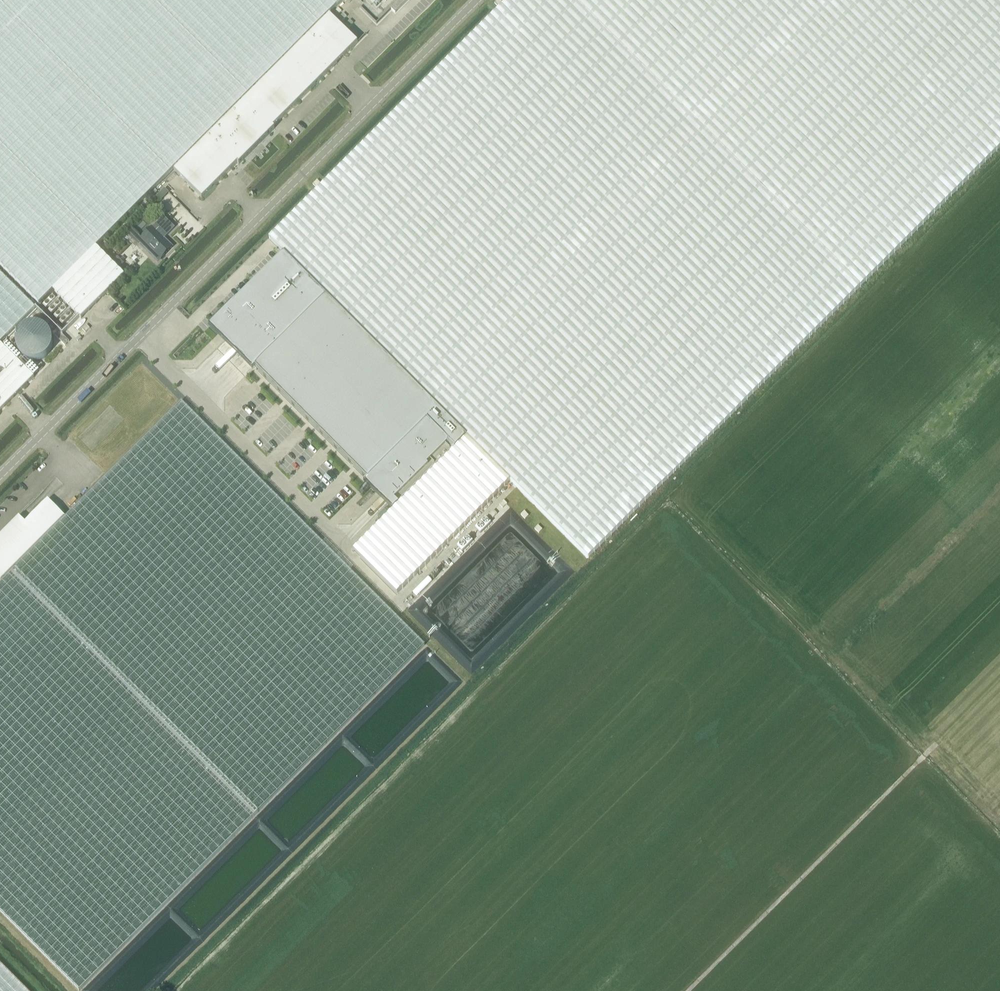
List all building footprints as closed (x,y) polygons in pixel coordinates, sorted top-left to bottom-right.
[(33,298),(30,301),(36,307),(57,328),(63,334),(80,317),(81,318),(109,291),(125,275),(118,269),(112,262),(96,247),(173,170),(202,198),(237,163),(239,164),(275,129),(273,127),(274,127),(358,43),(329,14),(343,0),(0,0),(0,266),(33,298)] [(271,239),(589,558),(999,148),(999,0),(511,0),(271,239)] [(391,8),(395,13),(408,0),(399,0),(391,8)] [(156,196),(161,201),(168,193),(164,189),(156,196)] [(163,217),(142,239),(145,242),(142,245),(157,260),(171,246),(162,238),(173,227),(163,217)] [(233,301),(208,326),(253,371),(256,367),(303,415),(347,459),(367,479),(364,482),(393,511),(467,437),(284,253),(234,302),(233,301)] [(117,256),(112,262),(118,269),(124,263),(117,256)] [(0,343),(35,308),(36,307),(30,301),(33,298),(0,266),(0,343)] [(31,360),(34,361),(37,360),(40,360),(43,358),(46,357),(48,355),(50,352),(51,349),(52,347),(53,344),(53,341),(52,338),(51,335),(50,332),(48,330),(46,328),(43,326),(40,325),(37,324),(34,324),(31,324),(28,325),(25,326),(22,328),(20,330),(18,333),(17,336),(16,339),(16,342),(16,345),(17,349),(18,351),(20,354),(23,356),(25,358),(28,359),(31,360)] [(57,328),(52,333),(65,346),(69,341),(63,334),(57,328)] [(7,404),(34,377),(0,343),(0,399),(1,398),(7,404)] [(79,990),(394,676),(424,645),(181,402),(65,518),(48,500),(25,523),(19,516),(0,535),(0,580),(2,582),(0,584),(0,912),(79,990)] [(393,511),(353,551),(397,594),(510,480),(495,465),(467,437),(393,511)] [(0,966),(0,990),(25,990),(0,966)]
